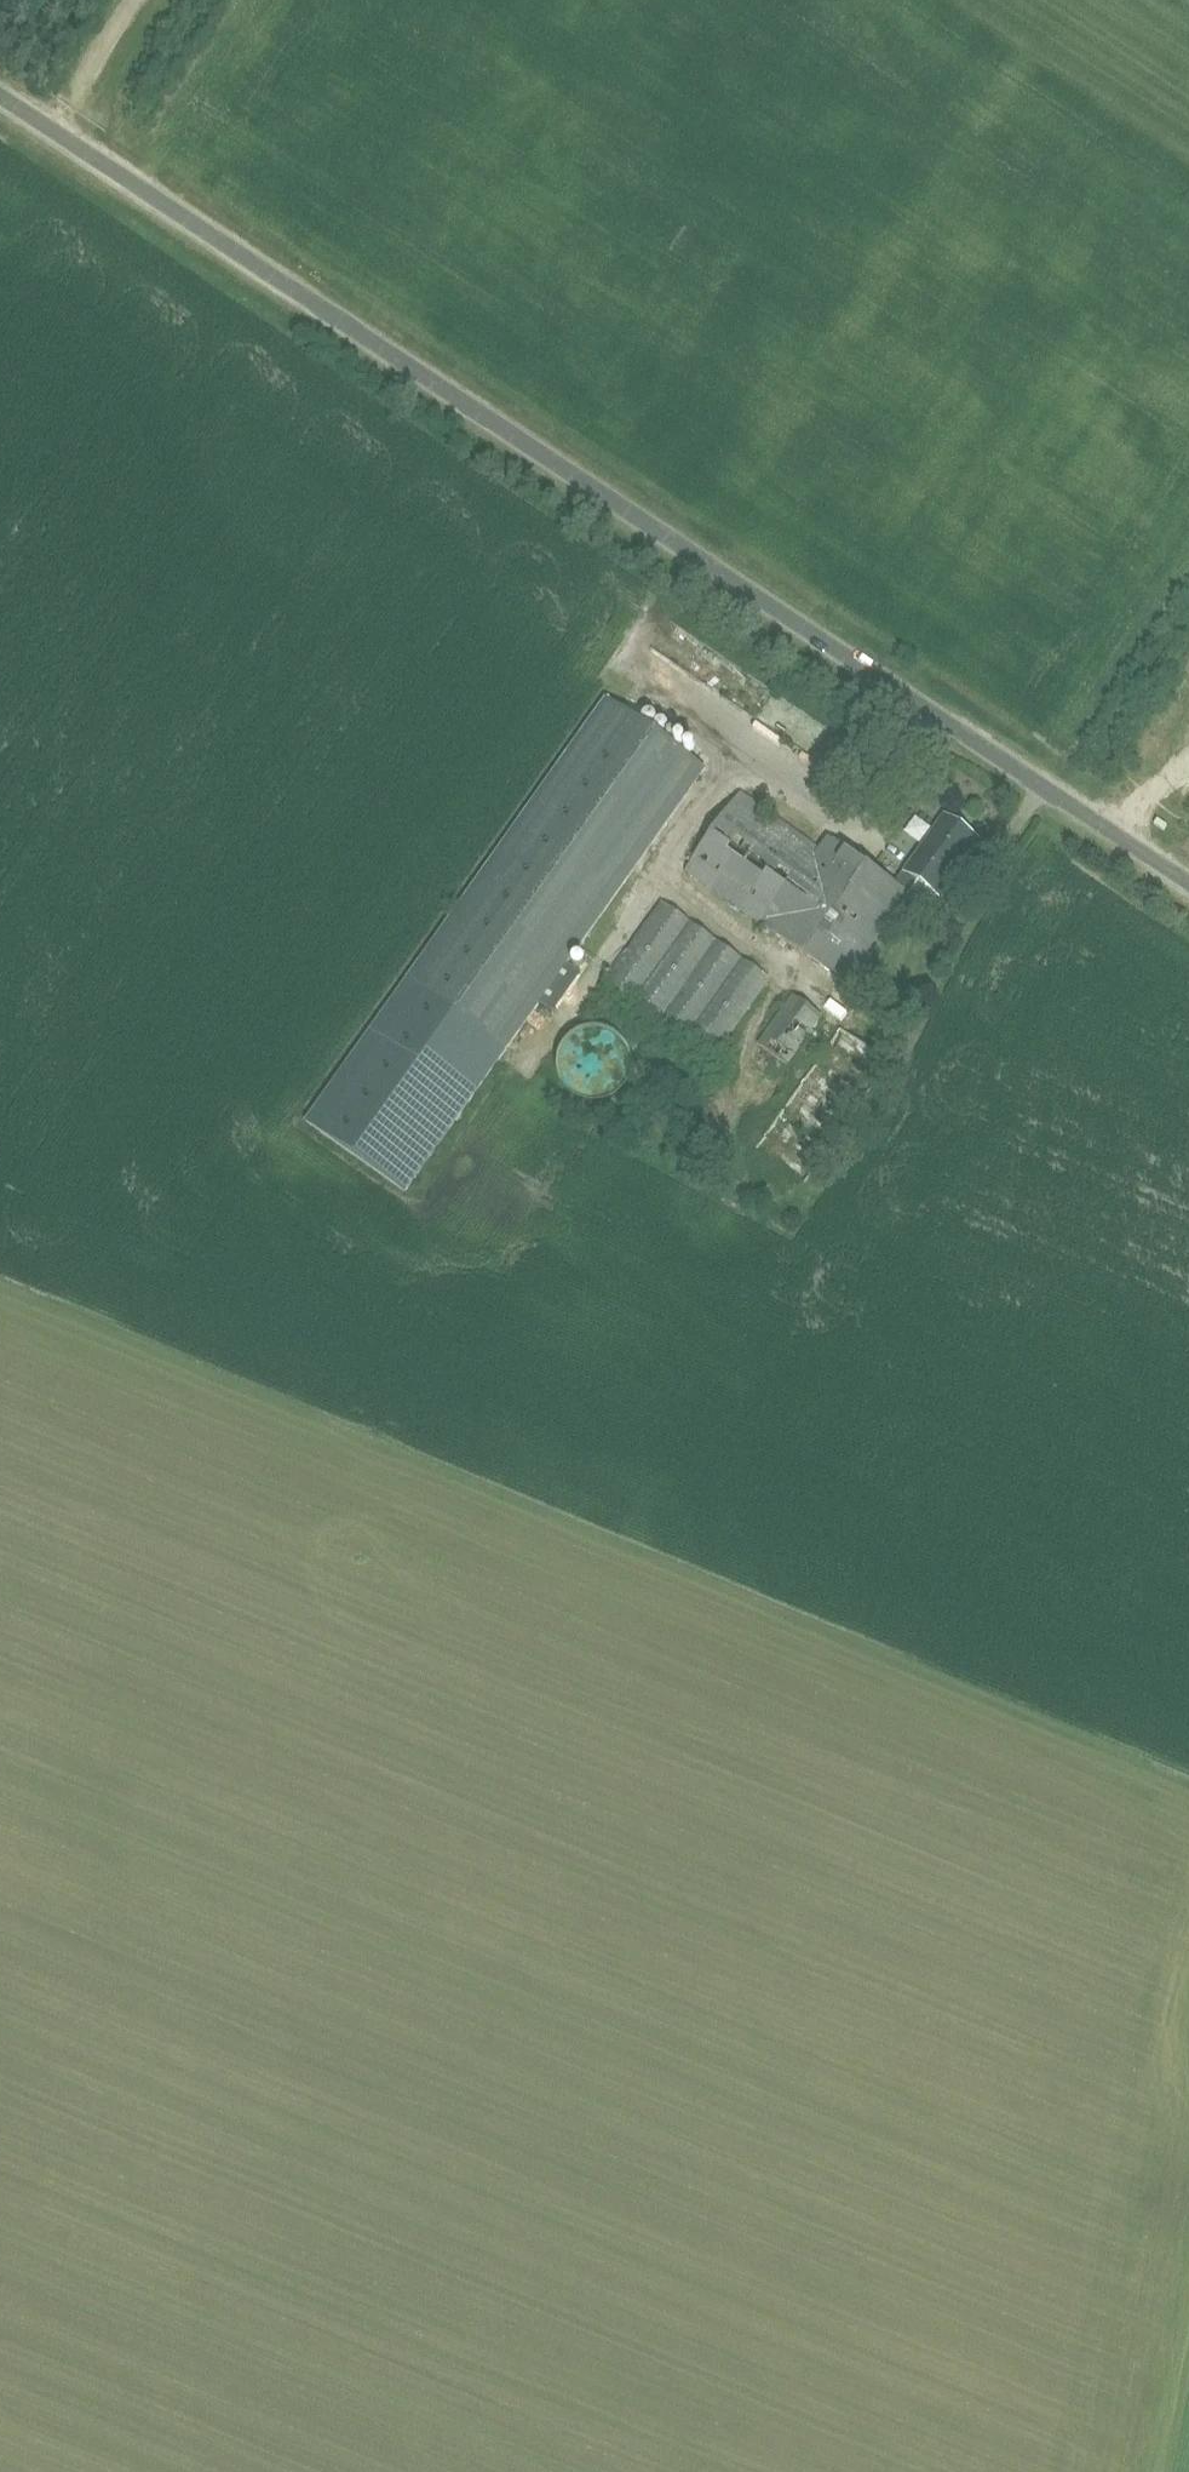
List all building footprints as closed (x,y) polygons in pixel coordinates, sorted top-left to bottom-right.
[(406,981),(399,991),(307,1122),(407,1193),(500,1061),(506,1052),(706,769),(605,698),(406,981)] [(776,698),(762,707),(772,723),(786,714),(776,698)] [(819,852),(741,795),(686,872),(844,985),(917,882),(940,898),(979,843),(943,817),(894,886),(829,839),(819,852)] [(711,1059),(768,980),(663,905),(607,984),(711,1059)] [(788,1067),(822,1018),(792,995),(756,1045),(788,1067)]
